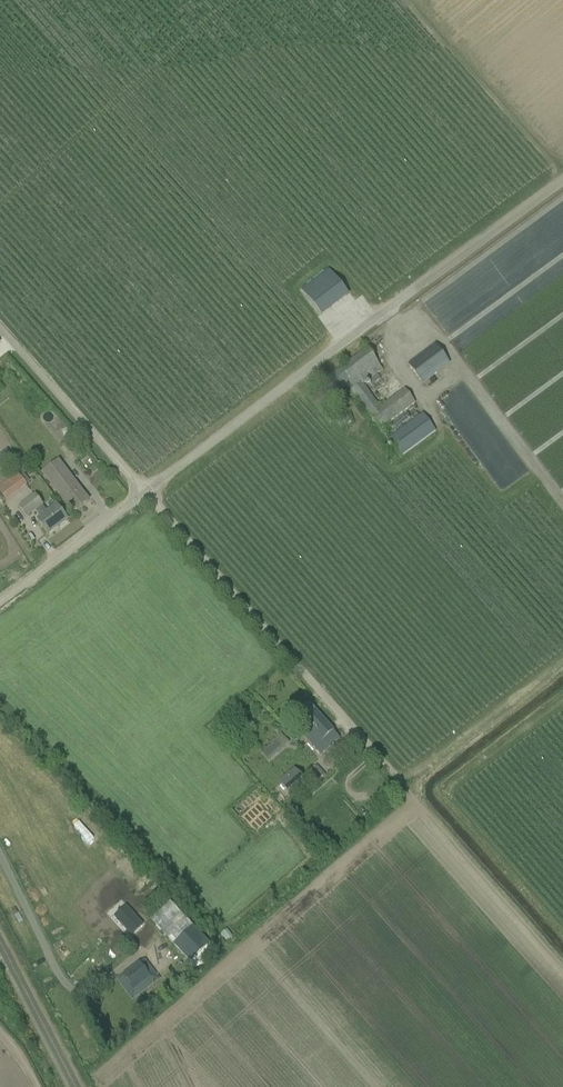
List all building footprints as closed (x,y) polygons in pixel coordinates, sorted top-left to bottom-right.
[(315,317),(347,298),(331,269),(298,289),(315,317)] [(422,384),(449,364),(436,346),(409,366),(422,384)] [(324,383),(335,397),(348,388),(379,431),(415,404),(404,389),(380,407),(364,385),(368,382),(371,387),(386,375),(368,350),(324,383)] [(335,421),(341,430),(352,422),(345,413),(335,421)] [(423,414),(387,441),(400,459),(436,432),(423,414)] [(10,456),(7,451),(0,456),(0,463),(10,456)] [(89,501),(59,462),(43,474),(73,514),(89,501)] [(0,487),(0,494),(5,500),(26,484),(18,473),(0,487)] [(37,520),(48,535),(49,535),(48,534),(57,527),(58,528),(68,521),(56,506),(47,512),(43,507),(44,506),(35,495),(19,508),(26,517),(35,511),(40,518),(37,520)] [(321,756),(340,739),(334,732),(309,704),(296,716),(303,724),(297,729),(321,756)] [(263,764),(267,760),(269,762),(290,744),(281,734),(270,743),(271,744),(261,753),(262,753),(257,757),(263,764)] [(315,768),(306,776),(314,786),(323,778),(315,768)] [(303,785),(292,773),(279,785),(289,797),(303,785)] [(240,821),(253,835),(274,816),(260,802),(240,821)] [(151,928),(136,912),(124,923),(139,939),(151,928)] [(179,920),(181,922),(166,937),(192,964),(212,945),(183,916),(179,920)] [(227,931),(221,936),(227,942),(233,937),(227,931)] [(139,997),(160,980),(145,960),(123,977),(139,997)] [(154,1010),(150,1004),(148,1002),(142,1007),(148,1014),(153,1010),(154,1010)] [(105,1030),(102,1043),(112,1045),(114,1032),(105,1030)]
